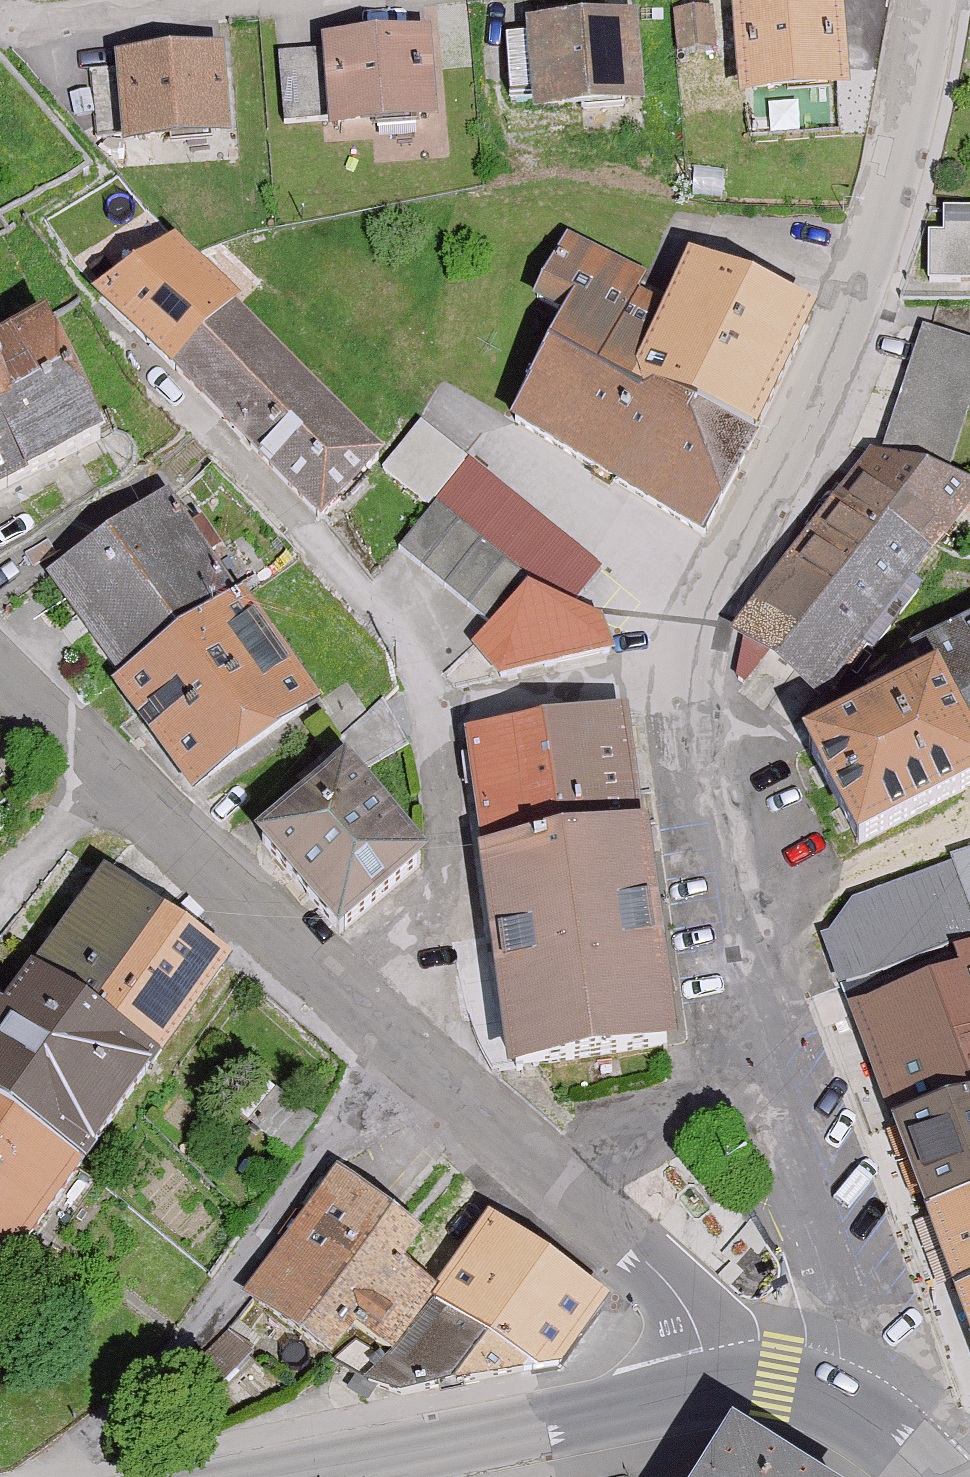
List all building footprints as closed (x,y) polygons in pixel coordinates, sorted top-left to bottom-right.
[(682,5),(684,44),(719,43),(717,4),(682,5)] [(846,98),(841,5),(734,10),(738,103),(846,98)] [(641,109),(636,20),(530,27),(536,115),(641,109)] [(434,127),(430,36),(321,41),(321,50),(281,52),(284,122),(327,120),(327,131),(434,127)] [(227,144),(223,54),(117,58),(117,71),(94,72),(97,138),(121,137),(122,149),(227,144)] [(928,234),(928,280),(969,280),(969,210),(944,210),(944,234),(928,234)] [(710,533),(816,324),(693,262),(668,311),(636,294),(645,275),(568,236),(533,305),(566,322),(510,432),(710,533)] [(380,462),(168,242),(109,298),(322,518),(380,462)] [(104,439),(43,322),(0,345),(0,493),(104,439)] [(969,395),(969,338),(925,324),(881,458),(943,476),(969,395)] [(731,639),(821,706),(863,650),(873,658),(921,593),(911,585),(969,506),(969,484),(943,476),(881,458),(870,455),(731,639)] [(398,546),(490,623),(532,573),(570,605),(599,569),(470,461),(398,546)] [(119,680),(236,598),(165,497),(47,579),(119,680)] [(599,619),(529,591),(470,645),(500,678),(615,654),(599,619)] [(113,684),(192,797),(320,707),(241,595),(236,598),(119,680),(113,684)] [(858,848),(969,792),(969,622),(912,650),(929,684),(806,746),(858,848)] [(625,717),(543,727),(557,844),(640,834),(625,717)] [(557,844),(543,727),(465,737),(480,853),(557,844)] [(258,843),(341,937),(426,862),(343,769),(258,843)] [(480,853),(501,1023),(668,1002),(647,833),(640,834),(557,844),(480,853)] [(952,859),(953,864),(969,912),(969,852),(952,859)] [(969,939),(969,912),(953,864),(854,898),(823,940),(838,985),(969,939)] [(162,1064),(232,970),(105,876),(35,970),(162,1064)] [(969,1038),(969,946),(954,952),(960,968),(853,1006),(876,1071),(952,1044),(969,1038)] [(35,970),(4,1011),(0,1008),(0,1108),(83,1169),(162,1064),(35,970)] [(668,1002),(501,1023),(507,1072),(674,1052),(668,1002)] [(969,1093),(969,1038),(952,1044),(969,1093)] [(969,1098),(969,1093),(952,1044),(876,1071),(896,1124),(969,1098)] [(896,1124),(928,1214),(969,1198),(969,1098),(896,1124)] [(0,1108),(0,1259),(10,1267),(83,1169),(0,1108)] [(391,1353),(436,1289),(403,1266),(425,1236),(333,1171),(242,1298),(332,1361),(356,1328),(391,1353)] [(928,1214),(959,1299),(969,1295),(969,1198),(928,1214)] [(484,1221),(436,1289),(555,1373),(603,1305),(484,1221)] [(555,1373),(436,1289),(391,1353),(370,1382),(392,1397),(555,1373)] [(959,1299),(969,1330),(969,1295),(959,1299)] [(734,1432),(705,1476),(800,1476),(734,1432)]
